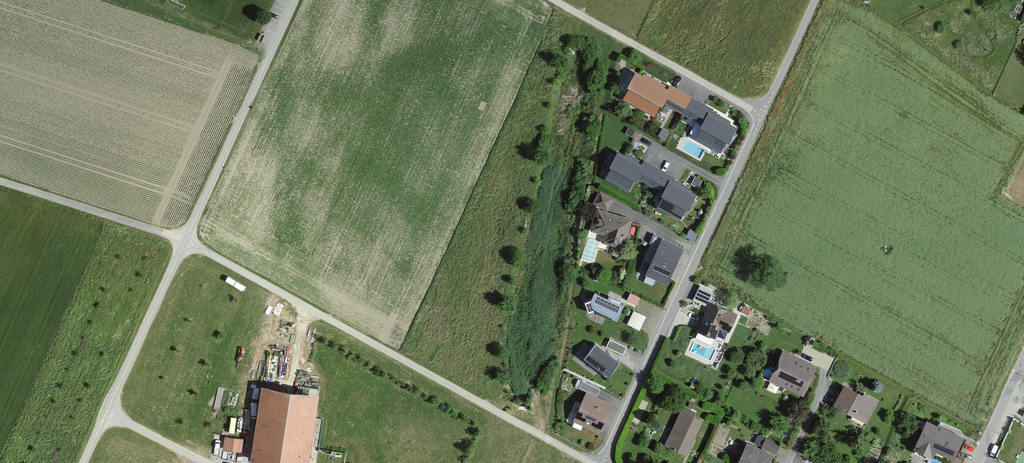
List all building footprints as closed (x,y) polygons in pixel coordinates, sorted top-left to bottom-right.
[(640,74),(636,71),(626,89),(628,90),(622,100),(654,118),(660,106),(662,107),(664,104),(682,114),(691,97),(670,85),(669,87),(644,73),(643,75),(640,74)] [(714,110),(691,97),(682,114),(702,125),(700,129),(702,130),(696,140),(720,154),(726,143),(729,145),(738,128),(728,123),(730,121),(713,112),(714,110)] [(636,132),(629,128),(625,134),(632,138),(636,132)] [(625,155),(618,151),(609,168),(611,169),(605,179),(628,192),(634,182),(636,183),(638,179),(648,184),(658,168),(644,160),(643,162),(626,153),(625,155)] [(676,178),(658,168),(648,184),(650,185),(664,193),(661,197),(663,198),(657,208),(680,221),(686,210),(688,212),(697,195),(690,191),(692,189),(675,180),(676,178)] [(614,199),(599,191),(592,205),(606,212),(610,205),(614,199)] [(606,212),(597,210),(591,231),(604,235),(602,243),(623,250),(631,220),(606,212)] [(698,233),(690,229),(685,237),(694,241),(698,233)] [(684,251),(662,240),(645,275),(668,286),(670,280),(684,251)] [(714,292),(700,286),(693,301),(707,307),(714,292)] [(624,307),(594,293),(591,300),(585,303),(588,313),(595,311),(617,321),(624,307)] [(640,298),(630,293),(627,300),(637,305),(640,298)] [(736,315),(710,303),(697,333),(715,341),(721,329),(729,332),(731,327),(736,315)] [(751,310),(744,306),(741,312),(748,316),(751,310)] [(646,317),(633,311),(627,324),(640,330),(643,324),(646,317)] [(627,348),(610,340),(607,348),(624,355),(625,351),(627,348)] [(620,363),(595,344),(584,359),(608,378),(620,363)] [(817,367),(783,351),(775,368),(772,374),(769,381),(803,397),(806,390),(809,384),(817,367)] [(587,392),(597,397),(599,393),(600,390),(582,382),(579,388),(587,392)] [(863,396),(845,387),(834,407),(866,424),(877,401),(864,394),(863,396)] [(268,388),(256,462),(306,462),(316,395),(290,391),(268,388)] [(597,397),(587,392),(573,422),(599,434),(612,404),(597,397)] [(696,413),(683,407),(664,446),(686,456),(703,421),(694,417),(696,413)] [(937,426),(927,421),(913,450),(931,459),(934,452),(950,459),(954,461),(956,457),(964,439),(951,433),(952,431),(939,425),(938,424),(937,426)] [(721,422),(712,441),(722,446),(731,427),(721,422)] [(243,438),(226,436),(224,451),(241,453),(243,438)] [(778,449),(781,443),(766,437),(762,448),(776,454),(778,449)] [(747,443),(738,462),(771,462),(774,456),(747,443)]
